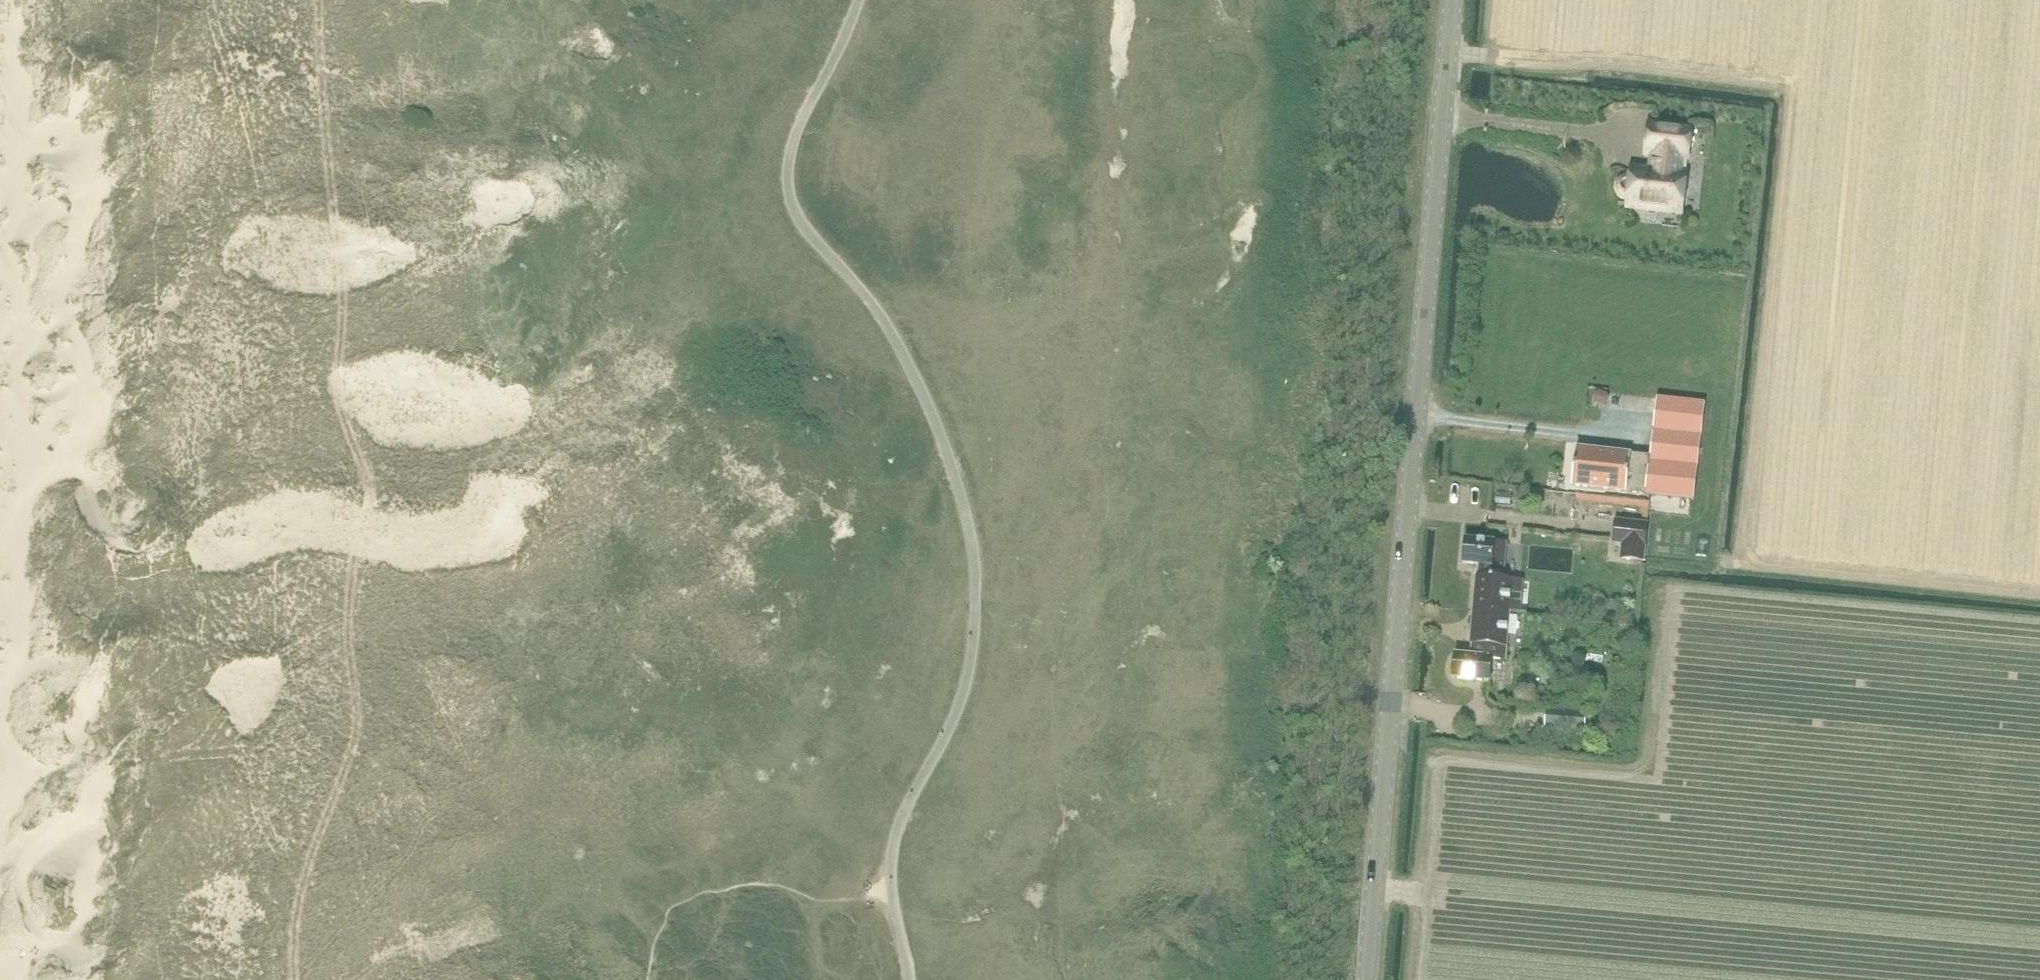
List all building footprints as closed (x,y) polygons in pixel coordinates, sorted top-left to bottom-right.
[(1687,158),(1690,131),(1649,126),(1646,154),(1652,154),(1650,173),(1631,171),(1630,178),(1626,178),(1622,180),(1619,184),(1618,189),(1620,193),(1624,196),(1628,196),(1628,204),(1645,206),(1645,210),(1659,212),(1659,208),(1681,210),(1685,177),(1679,176),(1681,158),(1687,158)] [(1693,500),(1704,404),(1657,399),(1650,456),(1576,448),(1572,486),(1693,500)] [(1621,540),(1619,559),(1642,562),(1643,548),(1644,548),(1647,523),(1614,519),(1612,539),(1621,540)] [(1492,562),(1494,542),(1465,540),(1463,563),(1479,565),(1478,577),(1476,577),(1473,610),(1509,614),(1509,613),(1526,614),(1529,582),(1512,581),(1512,580),(1495,579),(1496,562),(1492,562)] [(1505,660),(1509,614),(1473,610),(1471,644),(1472,644),(1471,656),(1455,655),(1453,678),(1489,682),(1491,659),(1505,660)] [(1547,696),(1545,715),(1585,719),(1587,701),(1547,696)]
